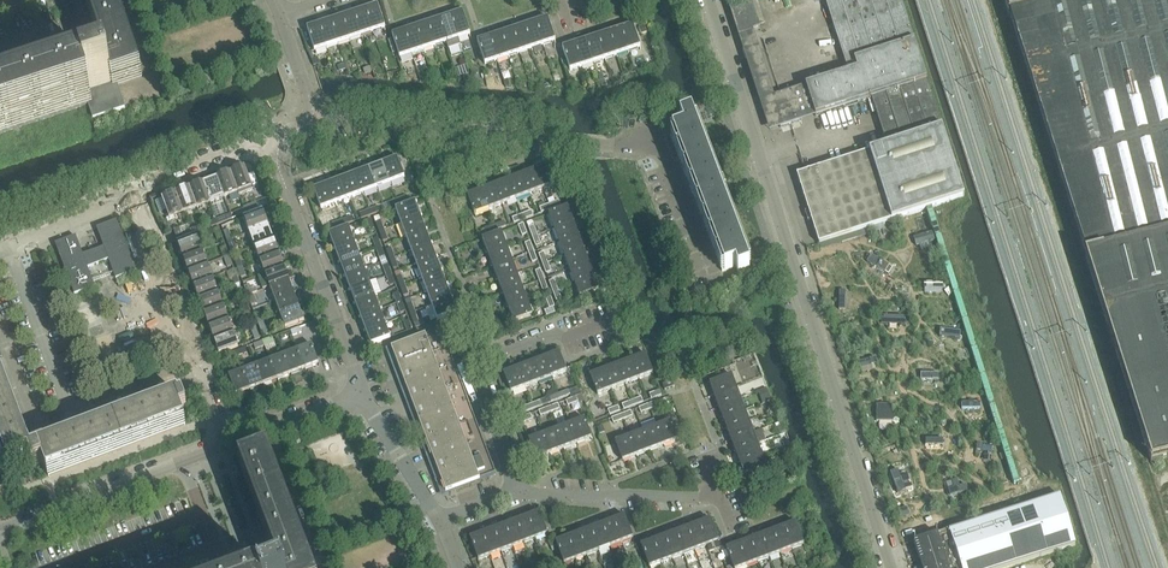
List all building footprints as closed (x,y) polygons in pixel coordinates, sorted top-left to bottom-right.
[(89,106),(85,94),(113,85),(117,84),(141,76),(116,0),(85,0),(90,13),(87,14),(86,14),(91,28),(92,27),(94,26),(109,72),(108,72),(93,77),(90,69),(93,68),(86,47),(68,53),(75,74),(77,73),(86,70),(88,79),(84,80),(84,81),(81,82),(79,78),(54,87),(51,78),(37,83),(40,92),(0,105),(0,135),(89,106)] [(735,4),(744,34),(760,29),(751,0),(745,0),(735,4)] [(806,87),(815,117),(872,99),(887,147),(942,129),(927,81),(915,43),(901,0),(825,0),(848,73),(806,87)] [(1009,15),(1010,15),(1011,16),(1011,18),(1015,28),(1058,165),(1059,168),(1085,251),(1086,254),(1087,255),(1085,256),(1104,313),(1104,314),(1151,463),(1167,459),(1167,0),(1004,0),(1009,15)] [(385,28),(378,6),(366,10),(373,32),(385,28)] [(366,10),(354,13),(361,36),(373,32),(366,10)] [(463,12),(451,16),(458,39),(470,35),(463,12)] [(354,13),(342,17),(350,40),(361,36),(354,13)] [(451,16),(439,20),(447,43),(449,50),(461,46),(458,39),(451,16)] [(342,17),(331,21),(338,44),(350,40),(342,17)] [(548,19),(536,23),(543,45),(555,41),(548,19)] [(439,20),(428,24),(435,47),(447,43),(439,20)] [(331,21),(319,25),(326,48),(338,44),(331,21)] [(536,23),(524,26),(532,49),(543,45),(536,23)] [(428,24),(416,28),(423,50),(435,47),(428,24)] [(319,25),(307,29),(315,52),(326,48),(319,25)] [(633,25),(621,29),(628,52),(640,48),(633,25)] [(524,26),(513,30),(520,53),(532,49),(524,26)] [(416,28),(404,32),(412,54),(423,50),(416,28)] [(621,29),(609,33),(617,56),(628,52),(621,29)] [(513,30),(501,34),(508,57),(520,53),(513,30)] [(404,32),(392,36),(400,58),(412,54),(404,32)] [(609,33),(598,37),(605,60),(617,56),(609,33)] [(501,34),(489,38),(497,61),(508,57),(501,34)] [(598,37),(586,41),(594,63),(605,60),(598,37)] [(489,38),(477,42),(485,65),(497,61),(489,38)] [(586,41),(574,45),(582,67),(594,63),(586,41)] [(574,45),(562,48),(570,71),(582,67),(574,45)] [(318,58),(311,60),(313,66),(320,64),(318,58)] [(470,74),(463,76),(465,83),(472,81),(470,74)] [(603,75),(599,76),(602,87),(607,86),(603,75)] [(85,94),(89,106),(93,120),(125,109),(117,84),(113,85),(85,94)] [(792,91),(771,98),(781,128),(802,121),(792,91)] [(673,134),(670,135),(722,272),(725,271),(736,267),(738,273),(750,269),(748,266),(751,265),(720,183),(726,181),(723,174),(718,176),(695,114),(680,120),(684,130),(673,134)] [(887,147),(797,176),(808,210),(881,186),(922,173),(953,163),(942,129),(887,147)] [(383,164),(390,183),(404,178),(397,159),(383,164)] [(808,211),(805,212),(808,221),(811,220),(819,244),(852,234),(964,198),(953,163),(922,173),(881,186),(808,210),(808,211)] [(383,164),(369,169),(377,189),(390,183),(383,164)] [(550,165),(536,170),(544,189),(558,184),(550,165)] [(231,174),(238,193),(239,196),(253,190),(245,168),(231,174)] [(369,169),(355,174),(363,194),(377,189),(369,169)] [(536,170),(523,175),(530,194),(544,189),(536,170)] [(231,174),(217,179),(224,198),(238,193),(231,174)] [(355,174),(342,180),(349,199),(363,194),(355,174)] [(523,175),(509,180),(516,200),(530,194),(523,175)] [(217,179),(203,184),(211,203),(224,198),(217,179)] [(342,180),(328,185),(335,204),(349,199),(342,180)] [(509,180),(495,186),(502,205),(516,200),(509,180)] [(203,184),(190,189),(197,208),(211,203),(203,184)] [(328,185),(314,190),(321,210),(335,204),(328,185)] [(495,186),(481,191),(489,210),(502,205),(495,186)] [(190,189),(176,194),(183,213),(197,208),(190,189)] [(481,191),(467,196),(475,215),(489,210),(481,191)] [(176,194),(162,200),(169,219),(183,213),(176,194)] [(406,197),(397,200),(399,205),(408,202),(406,197)] [(397,200),(387,204),(389,209),(399,205),(397,200)] [(559,201),(549,205),(551,210),(561,206),(559,201)] [(415,202),(396,210),(401,224),(421,217),(415,202)] [(244,209),(246,214),(259,209),(256,203),(244,208),(244,209)] [(549,205),(540,208),(542,213),(551,210),(549,205)] [(369,210),(371,215),(380,212),(378,207),(369,210)] [(568,207),(549,215),(554,228),(573,221),(568,207)] [(244,209),(235,213),(237,218),(246,214),(244,209)] [(369,210),(360,214),(362,219),(371,215),(369,210)] [(532,211),(522,215),(524,220),(534,217),(532,211)] [(263,212),(244,219),(249,233),(268,226),(263,212)] [(522,215),(512,219),(514,224),(524,220),(522,215)] [(217,220),(219,225),(228,221),(226,216),(217,220)] [(342,221),(343,226),(353,222),(351,217),(342,221)] [(421,217),(401,224),(406,238),(426,230),(421,217)] [(217,220),(207,223),(209,228),(219,225),(217,220)] [(371,220),(366,221),(369,231),(374,229),(371,220)] [(76,237),(55,245),(74,295),(95,288),(88,269),(109,261),(116,280),(137,272),(118,221),(97,229),(104,248),(83,256),(76,237)] [(342,221),(332,224),(334,229),(343,226),(342,221)] [(381,221),(376,223),(379,232),(384,231),(381,221)] [(573,221),(554,228),(559,242),(578,235),(573,221)] [(504,222),(495,225),(497,231),(506,227),(504,222)] [(523,224),(518,226),(522,236),(527,234),(523,224)] [(189,230),(188,225),(183,227),(186,237),(191,235),(189,230)] [(495,225),(485,229),(487,234),(497,231),(495,225)] [(189,230),(191,235),(201,231),(199,226),(189,230)] [(268,226),(249,233),(254,247),(273,240),(268,226)] [(529,228),(532,238),(538,236),(534,226),(529,228)] [(218,228),(213,230),(217,240),(222,238),(218,228)] [(349,228),(329,235),(335,249),(354,242),(349,228)] [(179,229),(174,231),(177,240),(183,238),(179,229)] [(228,230),(223,232),(227,241),(232,240),(228,230)] [(426,230),(406,238),(411,251),(431,244),(426,230)] [(384,231),(379,232),(383,242),(388,240),(384,231)] [(482,240),(488,254),(507,246),(502,232),(482,240)] [(933,234),(914,239),(916,247),(935,242),(933,234)] [(578,235),(559,242),(564,256),(584,249),(578,235)] [(538,236),(532,238),(536,247),(541,245),(538,236)] [(196,237),(177,244),(183,258),(202,251),(196,237)] [(378,238),(373,240),(376,249),(381,247),(378,238)] [(232,240),(227,241),(231,251),(236,249),(232,240)] [(273,240),(254,247),(259,261),(278,253),(273,240)] [(354,242),(335,249),(340,263),(359,256),(354,242)] [(530,242),(525,244),(529,254),(534,252),(530,242)] [(431,244),(411,251),(417,265),(436,258),(431,244)] [(512,260),(507,246),(488,254),(493,267),(512,260)] [(225,247),(220,249),(224,258),(229,256),(225,247)] [(381,247),(376,249),(380,259),(385,257),(381,247)] [(391,249),(386,250),(390,260),(395,258),(391,249)] [(584,249),(564,256),(570,270),(589,263),(584,249)] [(202,251),(183,258),(188,272),(207,265),(202,251)] [(538,261),(534,252),(529,254),(532,263),(538,261)] [(278,253),(259,261),(264,274),(284,267),(278,253)] [(539,255),(543,264),(548,263),(544,253),(539,255)] [(229,256),(224,258),(227,268),(232,266),(229,256)] [(359,256),(340,263),(345,277),(364,269),(359,256)] [(239,257),(234,259),(237,269),(242,267),(239,257)] [(871,257),(867,263),(889,276),(893,269),(871,257)] [(395,258),(390,260),(393,269),(398,267),(395,258)] [(436,258),(417,265),(422,279),(441,271),(436,258)] [(517,274),(512,260),(493,267),(498,281),(517,274)] [(548,263),(543,264),(546,274),(551,272),(548,263)] [(589,263),(570,270),(575,284),(594,277),(589,263)] [(207,265),(188,272),(193,286),(212,278),(207,265)] [(388,265),(383,267),(386,277),(391,275),(388,265)] [(242,267),(237,269),(241,278),(246,276),(242,267)] [(264,274),(258,277),(263,290),(270,288),(289,281),(284,267),(264,274)] [(364,269),(345,277),(350,290),(370,283),(364,269)] [(541,270),(536,272),(539,281),(544,279),(541,270)] [(441,271),(422,279),(427,292),(446,285),(441,271)] [(236,274),(231,276),(234,286),(239,284),(236,274)] [(522,288),(517,274),(498,281),(503,295),(522,288)] [(391,275),(386,277),(390,286),(395,284),(391,275)] [(401,276),(396,278),(400,287),(405,285),(401,276)] [(599,290),(594,277),(575,284),(580,298),(599,290)] [(212,278),(193,286),(198,299),(217,292),(212,278)] [(548,289),(544,279),(539,281),(543,291),(548,289)] [(554,280),(549,282),(553,292),(558,290),(554,280)] [(289,281),(270,288),(275,302),(294,294),(289,281)] [(370,283),(350,290),(355,304),(375,297),(375,296),(381,294),(376,281),(370,283)] [(239,284),(234,286),(238,295),(243,293),(239,284)] [(249,285),(244,287),(248,296),(253,294),(249,285)] [(405,285),(400,287),(403,296),(408,295),(405,285)] [(446,285),(427,292),(432,306),(452,299),(446,285)] [(528,302),(522,288),(503,295),(508,309),(528,302)] [(948,288),(944,292),(948,297),(951,295),(952,294),(950,291),(948,288)] [(562,300),(558,290),(553,292),(557,301),(562,300)] [(217,292),(198,299),(203,313),(222,306),(217,292)] [(398,293),(393,295),(397,304),(402,302),(398,293)] [(253,294),(248,296),(251,306),(256,304),(253,294)] [(294,294),(275,302),(280,315),(299,308),(294,294)] [(375,297),(355,304),(360,318),(380,310),(375,297)] [(551,297),(546,299),(550,309),(555,307),(551,297)] [(452,299),(432,306),(437,320),(457,313),(452,299)] [(246,302),(241,304),(245,313),(250,311),(246,302)] [(402,302),(397,304),(400,313),(405,311),(402,302)] [(528,302),(508,309),(514,323),(533,315),(528,302)] [(412,303),(407,305),(410,314),(415,313),(412,303)] [(222,306),(203,313),(208,327),(228,319),(222,306)] [(299,308),(280,315),(285,329),(304,322),(299,308)] [(380,310),(360,318),(365,331),(385,324),(380,310)] [(250,311),(245,313),(248,322),(253,321),(250,311)] [(259,312),(254,314),(258,324),(263,322),(259,312)] [(415,313),(410,314),(414,324),(419,322),(415,313)] [(882,317),(881,324),(905,325),(906,318),(882,317)] [(228,319),(208,327),(214,340),(233,333),(228,319)] [(409,320),(404,322),(407,332),(412,330),(409,320)] [(263,322),(258,324),(262,333),(267,331),(263,322)] [(385,324),(365,331),(371,346),(390,338),(385,324)] [(290,331),(292,336),(301,333),(299,328),(290,331)] [(256,329),(251,331),(255,341),(260,339),(256,329)] [(290,331),(281,335),(283,340),(292,336),(290,331)] [(401,343),(386,349),(442,498),(457,492),(456,490),(496,474),(441,331),(402,346),(401,343)] [(233,333),(214,340),(219,354),(238,347),(233,333)] [(263,342),(265,347),(274,343),(272,338),(263,342)] [(263,342),(254,345),(255,350),(265,347),(263,342)] [(297,351),(305,370),(319,364),(312,345),(297,351)] [(236,352),(237,357),(247,353),(245,348),(236,352)] [(297,351),(284,356),(291,375),(305,370),(297,351)] [(236,352),(226,355),(228,360),(237,357),(236,352)] [(559,353),(546,358),(553,377),(567,372),(559,353)] [(646,355),(632,360),(639,379),(653,374),(646,355)] [(284,356),(270,361),(277,380),(291,375),(284,356)] [(546,358),(532,363),(539,383),(553,377),(546,358)] [(859,363),(860,369),(877,365),(876,359),(859,363)] [(632,360),(618,365),(625,385),(639,379),(632,360)] [(270,361),(257,366),(264,385),(277,380),(270,361)] [(532,363),(518,369),(525,388),(539,383),(532,363)] [(618,365),(604,371),(611,390),(625,385),(618,365)] [(257,366),(243,371),(250,390),(264,385),(257,366)] [(5,465),(7,464),(8,465),(29,457),(33,467),(43,463),(47,474),(48,474),(49,477),(185,425),(184,423),(185,422),(181,411),(187,409),(183,398),(179,399),(178,396),(97,427),(95,421),(87,424),(89,430),(38,449),(31,452),(0,369),(0,453),(5,465)] [(518,369),(504,374),(511,393),(525,388),(518,369)] [(243,371),(229,377),(236,396),(250,390),(243,371)] [(604,371),(590,376),(598,395),(611,390),(604,371)] [(710,384),(714,396),(736,387),(732,376),(710,384)] [(672,381),(663,385),(665,391),(674,387),(672,381)] [(714,396),(718,407),(740,399),(736,387),(714,396)] [(766,389),(758,392),(763,403),(771,400),(766,389)] [(568,391),(559,394),(561,400),(570,396),(568,391)] [(660,391),(650,395),(651,400),(662,396),(660,391)] [(559,394),(549,398),(551,403),(561,400),(559,394)] [(576,398),(566,401),(568,407),(578,403),(576,398)] [(641,398),(632,401),(634,407),(643,403),(641,398)] [(740,399),(718,407),(723,418),(745,410),(740,399)] [(541,401),(531,405),(533,410),(543,406),(541,401)] [(632,401),(622,405),(624,410),(634,407),(632,401)] [(658,401),(649,405),(651,410),(660,406),(658,401)] [(558,404),(548,408),(550,413),(560,410),(558,404)] [(531,405),(522,408),(524,414),(533,410),(531,405)] [(649,405),(639,408),(641,413),(651,410),(649,405)] [(876,406),(876,423),(893,423),(893,406),(876,406)] [(618,407),(608,410),(610,416),(620,412),(618,407)] [(548,408),(539,412),(541,417),(550,413),(548,408)] [(723,418),(727,430),(749,422),(745,410),(723,418)] [(631,411),(621,415),(623,420),(633,417),(631,411)] [(531,415),(520,419),(522,424),(533,420),(531,415)] [(621,415),(612,419),(613,424),(623,420),(621,415)] [(584,419),(570,425),(578,444),(592,438),(584,419)] [(671,421),(657,426),(664,446),(678,440),(671,421)] [(727,430),(731,441),(753,433),(749,422),(727,430)] [(570,425),(557,430),(564,449),(578,444),(570,425)] [(657,426),(643,432),(650,451),(664,446),(657,426)] [(557,430),(543,435),(550,454),(564,449),(557,430)] [(643,432),(629,437),(636,456),(650,451),(643,432)] [(753,433),(731,441),(736,453),(758,445),(753,433)] [(543,435),(529,440),(536,460),(550,454),(543,435)] [(629,437),(615,442),(623,461),(636,456),(629,437)] [(736,453),(740,464),(762,456),(758,445),(736,453)] [(762,456),(740,464),(744,476),(766,468),(762,456)] [(269,458),(252,465),(251,463),(246,465),(247,467),(238,470),(239,474),(258,523),(262,535),(269,553),(270,557),(274,566),(268,567),(311,567),(269,458)] [(898,471),(890,474),(899,497),(907,493),(906,491),(912,489),(907,475),(906,475),(902,475),(900,477),(898,471)] [(954,489),(947,491),(949,497),(967,492),(965,485),(959,487),(958,481),(952,482),(954,489)] [(914,543),(920,562),(922,567),(1008,567),(1053,554),(1076,546),(1059,496),(1024,507),(1006,513),(944,533),(914,543)] [(907,508),(898,511),(901,517),(910,514),(907,508)] [(539,513),(528,517),(536,539),(548,535),(539,513)] [(625,516),(613,521),(622,543),(633,538),(625,516)] [(528,517),(516,521),(525,543),(536,539),(528,517)] [(710,520),(699,524),(707,546),(719,542),(710,520)] [(516,521),(505,526),(513,548),(525,543),(516,521)] [(613,521),(602,525),(610,547),(622,543),(613,521)] [(796,523),(784,527),(792,549),(804,545),(796,523)] [(699,524),(687,528),(695,551),(707,546),(699,524)] [(602,525),(590,529),(599,552),(610,547),(602,525)] [(505,526),(493,530),(501,552),(513,548),(505,526)] [(784,527),(773,531),(781,554),(792,549),(784,527)] [(687,528),(676,533),(684,555),(695,551),(687,528)] [(590,529),(579,534),(587,556),(599,552),(590,529)] [(493,530),(482,534),(490,556),(501,552),(493,530)] [(773,531),(761,536),(769,558),(781,554),(773,531)] [(676,533),(664,537),(672,559),(684,555),(676,533)] [(482,534),(470,539),(479,561),(490,556),(482,534)] [(579,534),(567,538),(576,560),(587,556),(579,534)] [(761,536),(750,540),(758,562),(769,558),(761,536)] [(664,537),(653,541),(661,564),(672,559),(664,537)] [(567,538),(556,543),(564,565),(576,560),(567,538)] [(750,540),(738,545),(746,567),(758,562),(750,540)] [(653,541),(641,546),(649,567),(661,564),(653,541)] [(727,549),(734,567),(743,567),(746,567),(738,545),(727,549)]
